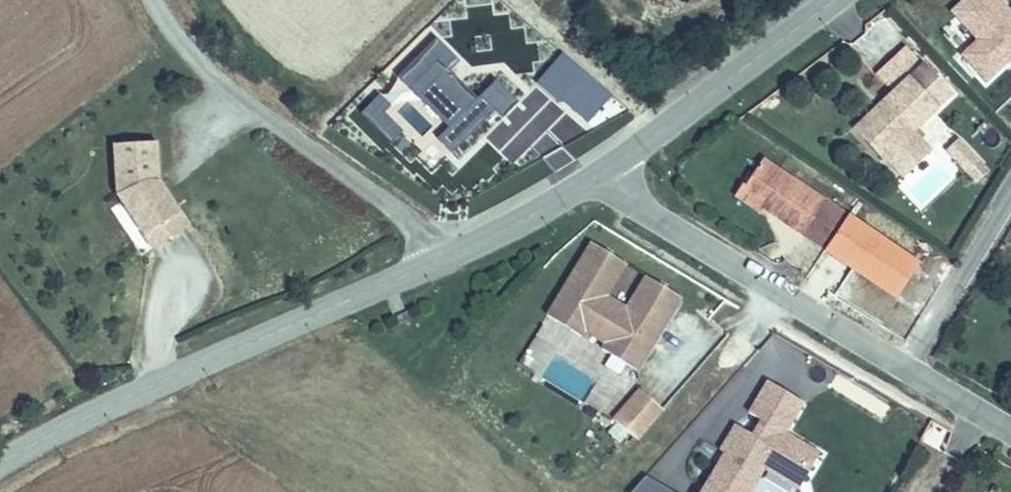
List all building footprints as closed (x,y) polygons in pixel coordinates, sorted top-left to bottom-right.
[(1000,89),(1010,79),(1010,0),(1002,0),(980,20),(999,41),(975,62),(1000,89)] [(957,93),(929,63),(915,76),(942,106),(957,93)] [(915,76),(914,76),(890,98),(894,102),(864,130),(888,157),(943,107),(942,106),(915,76)] [(894,102),(890,98),(860,126),(864,130),(894,102)] [(981,143),(1004,157),(1010,145),(1010,144),(989,131),(981,143)] [(964,136),(949,150),(979,184),(994,170),(964,136)] [(155,140),(112,144),(116,193),(145,233),(180,209),(165,187),(155,188),(154,178),(159,178),(155,140)] [(762,158),(743,185),(768,202),(763,210),(818,248),(842,213),(762,158)] [(159,178),(154,178),(155,188),(165,187),(159,178)] [(755,204),(763,210),(768,202),(743,185),(737,181),(727,195),(750,211),(755,204)] [(145,233),(153,245),(188,221),(180,209),(145,233)] [(640,365),(683,292),(651,274),(625,319),(601,305),(627,260),(593,240),(550,313),(585,333),(589,325),(613,339),(609,347),(640,365)] [(751,425),(737,450),(730,446),(730,447),(703,491),(751,491),(766,466),(776,463),(804,479),(816,459),(805,452),(812,439),(789,425),(807,394),(772,374),(753,406),(762,411),(753,426),(751,425)] [(643,433),(667,404),(646,386),(621,415),(643,433)] [(737,450),(751,425),(740,418),(725,444),(730,447),(730,446),(737,450)] [(816,459),(824,446),(812,439),(805,452),(816,459)] [(631,491),(674,491),(642,473),(631,491)]
